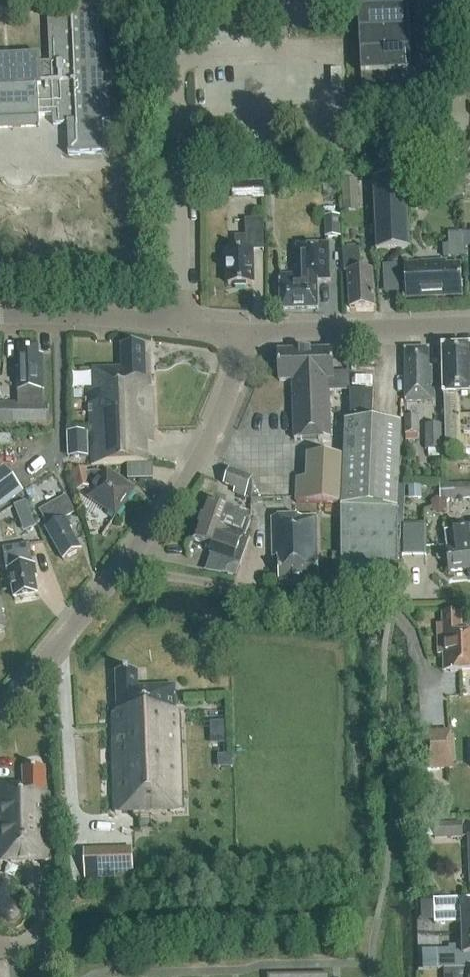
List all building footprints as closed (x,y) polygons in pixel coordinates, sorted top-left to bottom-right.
[(48,21),(50,63),(40,64),(40,56),(0,58),(0,128),(40,126),(39,115),(54,114),(54,125),(68,124),(69,155),(104,154),(103,123),(109,122),(104,0),(70,2),(71,20),(48,21)] [(409,0),(358,0),(364,107),(429,104),(426,36),(411,37),(409,0)] [(378,254),(411,252),(411,251),(410,251),(408,205),(419,204),(417,165),(374,167),(378,253),(378,254)] [(464,175),(438,176),(439,204),(465,203),(464,175)] [(343,182),(344,206),(358,205),(357,181),(343,182)] [(252,199),(263,198),(263,182),(232,184),(233,196),(252,195),(252,199)] [(341,237),(341,216),(325,217),(325,238),(341,237)] [(253,285),(252,251),(251,251),(251,246),(265,246),(264,220),(246,220),(247,238),(237,238),(237,252),(228,252),(228,285),(253,285)] [(465,257),(464,233),(450,233),(450,246),(445,247),(445,258),(465,257)] [(282,311),(318,310),(317,282),(329,281),(328,246),(297,247),(298,276),(280,277),(282,311)] [(350,308),(375,307),(373,271),(361,272),(360,250),(344,251),(345,273),(348,273),(350,308)] [(462,297),(461,265),(446,266),(446,262),(405,264),(406,300),(462,297)] [(145,344),(122,345),(123,369),(93,370),(94,390),(90,390),(92,465),(148,463),(147,443),(153,442),(150,360),(148,357),(145,357),(145,344)] [(0,398),(0,425),(48,425),(48,406),(42,406),(42,392),(43,392),(43,356),(37,356),(37,346),(19,347),(19,370),(17,370),(17,386),(17,398),(0,398)] [(469,397),(469,349),(443,350),(444,398),(445,398),(446,450),(469,449),(469,417),(461,417),(461,397),(469,397)] [(429,367),(429,350),(405,351),(405,401),(433,401),(433,367),(429,367)] [(349,374),(333,375),(333,352),(313,353),(316,440),(330,440),(330,435),(329,392),(350,392),(349,374)] [(316,440),(313,353),(279,354),(279,382),(292,382),(294,441),(316,440)] [(351,422),(345,422),(344,473),(344,509),(342,509),(341,579),(399,579),(400,509),(398,509),(400,473),(401,425),(402,425),(402,424),(372,423),(369,417),(373,417),(374,393),(350,392),(351,422)] [(418,435),(418,417),(407,417),(407,435),(418,435)] [(442,450),(441,426),(426,426),(427,450),(428,450),(442,450)] [(68,434),(69,458),(88,458),(88,433),(68,434)] [(298,479),(298,503),(342,504),(343,456),(343,448),(332,448),(331,456),(308,455),(308,479),(298,479)] [(0,470),(0,508),(23,491),(5,467),(0,470)] [(71,473),(77,492),(90,488),(94,491),(89,499),(116,517),(134,491),(107,472),(104,477),(98,473),(87,473),(86,472),(86,471),(85,471),(84,469),(71,473)] [(253,478),(229,469),(223,485),(235,490),(233,494),(246,498),(253,478)] [(439,485),(440,501),(469,499),(469,484),(439,485)] [(421,500),(421,486),(409,487),(409,500),(421,500)] [(82,551),(70,530),(72,529),(66,519),(76,513),(66,496),(39,511),(49,528),(46,530),(64,561),(82,551)] [(26,502),(15,506),(16,509),(20,521),(32,517),(26,502)] [(207,502),(200,521),(245,537),(250,522),(248,522),(250,517),(207,502)] [(319,560),(317,518),(272,520),(274,561),(279,560),(280,584),(320,583),(320,560),(319,560)] [(200,521),(193,540),(213,547),(211,556),(217,558),(236,564),(240,566),(250,538),(245,537),(200,521)] [(424,527),(404,527),(404,556),(425,556),(424,527)] [(447,562),(450,562),(451,572),(469,570),(469,576),(469,577),(469,531),(465,532),(464,528),(460,529),(460,532),(446,534),(448,548),(439,548),(438,551),(441,558),(447,562)] [(7,570),(8,569),(10,580),(12,580),(14,599),(38,595),(35,578),(38,578),(36,565),(29,566),(28,558),(33,557),(31,545),(4,549),(7,570)] [(228,569),(226,574),(233,576),(236,567),(233,566),(228,569)] [(443,614),(443,625),(438,625),(439,655),(444,655),(445,673),(469,672),(469,635),(462,635),(461,613),(443,614)] [(182,813),(181,711),(176,711),(176,687),(139,688),(138,672),(116,673),(117,714),(113,714),(114,814),(182,813)] [(454,769),(451,732),(424,734),(427,771),(454,769)] [(0,786),(0,856),(12,856),(12,861),(11,861),(11,862),(11,863),(13,863),(13,862),(51,861),(51,860),(49,795),(46,795),(45,769),(23,770),(24,785),(0,786)] [(463,824),(435,825),(435,826),(435,838),(435,839),(463,838),(463,824)] [(85,878),(133,876),(132,850),(84,852),(85,878)] [(448,923),(463,923),(463,935),(469,934),(469,911),(466,911),(465,898),(434,899),(435,924),(448,923)] [(438,969),(444,969),(444,970),(467,969),(467,957),(469,957),(469,934),(463,935),(463,945),(449,946),(449,949),(437,949),(438,969)]
